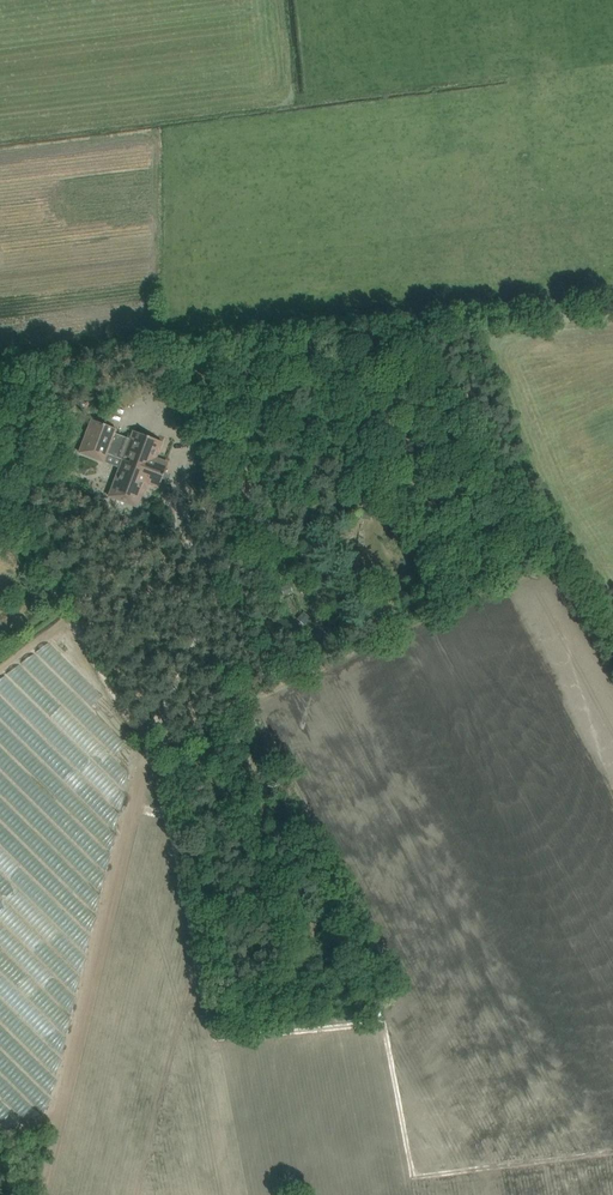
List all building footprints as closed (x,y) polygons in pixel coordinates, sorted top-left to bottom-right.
[(168,463),(156,458),(162,442),(133,431),(131,439),(115,433),(116,429),(92,420),(79,452),(104,462),(107,454),(123,460),(109,496),(137,507),(147,483),(159,487),(168,463)] [(288,584),(281,587),(284,595),(291,592),(288,584)] [(301,612),(297,618),(303,623),(308,618),(301,612)]
